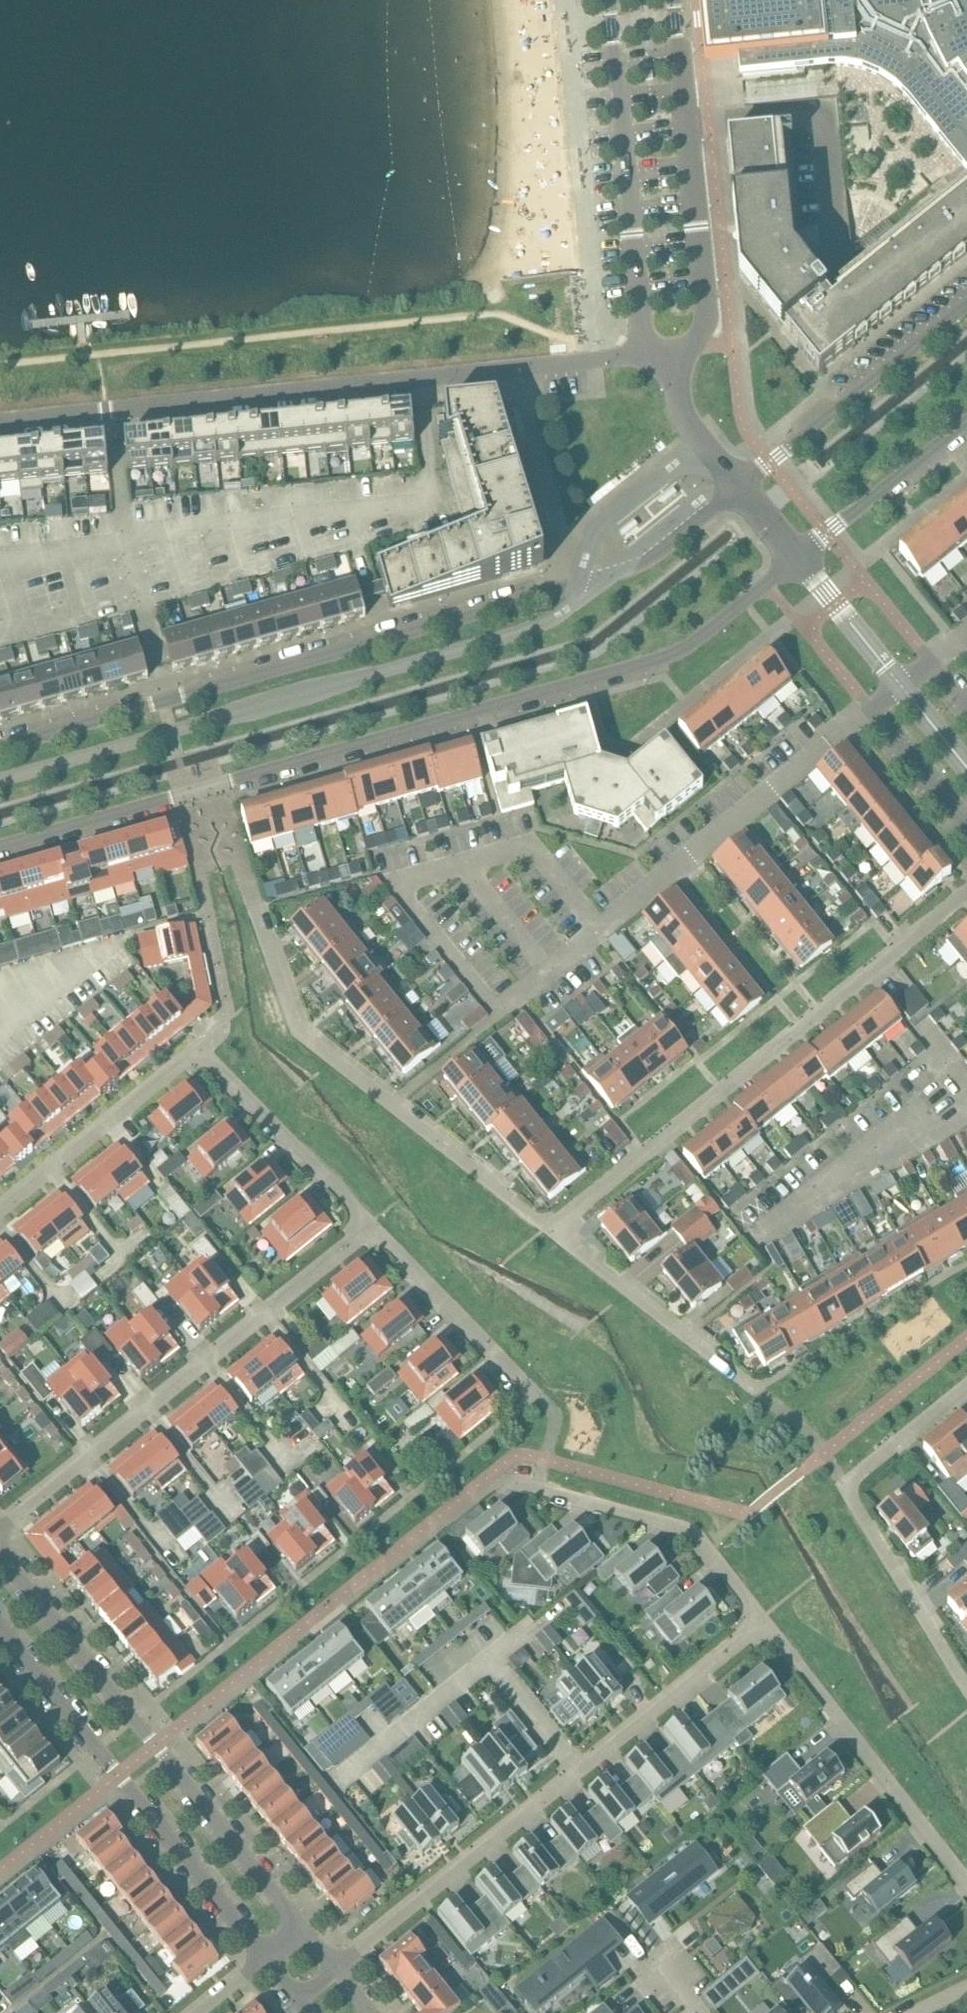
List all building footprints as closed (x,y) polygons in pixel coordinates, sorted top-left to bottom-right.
[(705,64),(739,60),(740,77),(828,68),(844,68),(862,71),(880,77),(895,87),(909,101),(966,173),(966,0),(699,0),(705,64)] [(940,199),(838,281),(843,287),(828,299),(813,280),(806,285),(785,259),(773,134),(728,138),(741,277),(800,349),(819,373),(914,297),(937,278),(966,254),(966,178),(940,199)] [(358,589),(361,601),(387,594),(391,609),(544,566),(497,400),(445,405),(449,443),(441,445),(469,541),(379,566),(383,582),(358,589)] [(415,442),(411,409),(389,411),(392,445),(415,442)] [(392,445),(389,411),(367,413),(370,447),(392,445)] [(370,447),(367,413),(366,413),(345,416),(348,449),(370,447)] [(348,449),(345,416),(323,418),(326,451),(348,449)] [(323,418),(301,420),(305,454),(326,451),(323,418)] [(283,456),(305,454),(301,420),(279,422),(283,456)] [(283,456),(279,422),(257,425),(261,458),(283,456)] [(261,458),(257,425),(235,427),(239,460),(261,458)] [(214,429),(217,463),(239,460),(235,427),(214,429)] [(217,463),(214,429),(192,431),(195,465),(217,463)] [(192,431),(170,434),(173,467),(195,465),(192,431)] [(170,434),(148,436),(151,469),(173,467),(170,434)] [(128,472),(151,469),(148,436),(125,438),(128,472)] [(109,474),(105,440),(82,443),(86,476),(109,474)] [(86,476),(82,443),(61,445),(64,479),(65,478),(86,476)] [(39,447),(43,486),(44,485),(65,483),(65,478),(64,479),(61,445),(39,447)] [(43,486),(39,447),(17,450),(20,483),(19,483),(20,493),(44,490),(44,485),(43,486)] [(17,450),(11,450),(0,451),(0,485),(19,483),(20,483),(17,450)] [(165,491),(155,492),(155,499),(166,498),(165,491)] [(954,507),(966,523),(966,497),(954,507)] [(954,507),(936,521),(959,550),(966,543),(966,523),(954,507)] [(45,511),(46,519),(58,518),(57,510),(45,511)] [(959,550),(936,521),(919,536),(941,564),(959,550)] [(941,564),(919,536),(900,551),(910,563),(907,565),(917,577),(920,575),(923,579),(941,564)] [(325,560),(328,572),(338,569),(334,558),(325,560)] [(315,563),(319,575),(328,572),(325,560),(315,563)] [(282,572),(286,584),(295,581),(292,569),(282,572)] [(273,575),(276,587),(286,584),(282,572),(273,575)] [(240,584),(243,596),(253,593),(250,581),(240,584)] [(366,617),(361,601),(358,589),(356,583),(334,589),(344,623),(366,617)] [(231,587),(234,599),(243,596),(240,584),(231,587)] [(313,595),(323,629),(344,623),(334,589),(313,595)] [(198,596),(201,608),(211,605),(207,594),(198,596)] [(292,601),(301,635),(323,629),(313,595),(292,601)] [(188,599),(192,611),(201,608),(198,596),(188,599)] [(233,617),(252,610),(248,601),(229,608),(233,617)] [(280,641),(301,635),(292,601),(271,607),(280,641)] [(168,617),(165,606),(155,608),(159,620),(168,617)] [(250,613),(259,647),(280,641),(271,607),(250,613)] [(960,624),(966,619),(966,614),(962,607),(953,615),(960,624)] [(228,619),(238,653),(259,647),(250,613),(228,619)] [(121,618),(124,630),(134,627),(131,615),(121,618)] [(228,619),(207,625),(217,659),(238,653),(228,619)] [(87,628),(90,639),(100,637),(97,625),(87,628)] [(186,631),(196,665),(217,659),(207,625),(186,631)] [(78,630),(81,642),(90,639),(87,628),(78,630)] [(186,631),(164,638),(173,671),(196,665),(186,631)] [(45,639),(48,651),(58,649),(54,637),(45,639)] [(35,642),(39,654),(48,651),(45,639),(35,642)] [(139,645),(117,651),(126,684),(148,678),(139,645)] [(2,652),(6,663),(15,661),(12,649),(2,652)] [(126,684),(117,651),(96,657),(105,690),(126,684)] [(752,671),(774,699),(793,684),(789,680),(792,678),(782,666),(780,668),(770,656),(752,671)] [(96,657),(75,663),(84,696),(105,690),(96,657)] [(53,669),(63,702),(84,696),(75,663),(53,669)] [(53,669),(32,675),(42,708),(63,702),(53,669)] [(733,685),(756,713),(774,699),(752,671),(733,685)] [(11,681),(20,714),(42,708),(32,675),(11,681)] [(0,684),(0,720),(20,714),(11,681),(0,684)] [(738,728),(756,713),(733,685),(716,699),(738,728)] [(716,699),(698,714),(721,742),(738,728),(716,699)] [(702,757),(721,742),(698,714),(679,729),(702,757)] [(793,723),(785,714),(777,721),(784,730),(793,723)] [(534,805),(531,792),(566,782),(575,815),(590,820),(585,835),(598,839),(603,823),(618,828),(633,816),(647,832),(704,787),(666,740),(628,770),(601,762),(587,715),(483,744),(502,814),(534,805)] [(815,732),(824,725),(816,715),(807,723),(815,732)] [(768,728),(759,735),(766,744),(775,737),(768,728)] [(750,742),(741,749),(748,759),(758,752),(750,742)] [(473,747),(451,753),(461,786),(483,780),(473,747)] [(817,770),(833,789),(861,767),(856,761),(858,759),(849,749),(847,750),(845,747),(817,770)] [(440,792),(461,786),(451,753),(432,759),(430,760),(440,792)] [(438,793),(440,792),(430,760),(432,759),(431,755),(409,761),(418,794),(437,789),(438,793)] [(732,756),(723,764),(731,773),(740,766),(732,756)] [(409,761),(388,767),(397,800),(418,794),(409,761)] [(388,767),(367,773),(376,806),(397,800),(388,767)] [(862,769),(861,767),(833,789),(847,808),(876,785),(871,779),(873,778),(864,767),(862,769)] [(357,812),(376,806),(367,773),(346,779),(356,816),(358,816),(357,812)] [(336,822),(356,816),(346,779),(345,780),(346,784),(326,789),(336,822)] [(877,787),(876,785),(847,808),(862,826),(890,803),(886,798),(888,796),(879,786),(877,787)] [(326,789),(305,795),(315,828),(336,822),(326,789)] [(797,801),(790,792),(781,799),(788,808),(797,801)] [(294,834),(315,828),(305,795),(285,801),(294,834)] [(285,801),(264,807),(273,840),(294,834),(285,801)] [(862,826),(877,844),(905,822),(900,816),(902,814),(894,804),(892,806),(890,803),(862,826)] [(490,805),(478,808),(482,820),(493,816),(490,805)] [(251,846),(273,840),(264,807),(242,813),(251,846)] [(471,823),(468,811),(456,814),(460,826),(471,823)] [(813,820),(806,811),(796,818),(804,827),(813,820)] [(450,829),(447,817),(436,820),(439,832),(450,829)] [(794,828),(789,821),(780,829),(785,835),(794,828)] [(907,824),(905,822),(877,844),(892,863),(920,840),(915,834),(917,833),(909,822),(907,824)] [(426,823),(415,826),(418,838),(429,834),(426,823)] [(176,825),(144,835),(154,868),(185,859),(176,825)] [(405,829),(384,835),(388,846),(408,840),(405,829)] [(828,838),(821,829),(811,837),(818,846),(828,838)] [(154,868),(144,835),(123,841),(132,874),(154,868)] [(715,861),(730,880),(760,856),(745,837),(715,861)] [(363,841),(367,852),(378,849),(375,838),(363,841)] [(799,853),(809,845),(804,839),(794,847),(799,853)] [(892,863),(907,881),(937,857),(936,856),(934,857),(930,853),(932,851),(923,841),(922,842),(920,840),(892,863)] [(123,841),(102,847),(111,880),(132,874),(123,841)] [(111,880),(102,847),(81,853),(92,893),(93,893),(91,886),(111,880)] [(843,857),(835,848),(826,855),(833,864),(843,857)] [(81,853),(60,859),(71,899),(92,893),(81,853)] [(730,880),(744,898),(782,867),(781,866),(773,872),(760,856),(730,880)] [(823,863),(818,857),(809,864),(814,871),(823,863)] [(937,857),(907,881),(908,882),(910,881),(923,897),(924,896),(927,899),(938,890),(935,887),(951,875),(937,857)] [(60,859),(38,865),(50,905),(71,899),(60,859)] [(348,866),(351,878),(362,874),(359,863),(348,866)] [(38,865),(17,871),(29,911),(50,905),(38,865)] [(848,883),(857,875),(850,866),(841,874),(848,883)] [(744,898),(758,915),(796,885),(782,867),(744,898)] [(339,869),(327,872),(331,883),(342,880),(339,869)] [(17,871),(0,876),(0,890),(8,917),(29,911),(17,871)] [(307,878),(310,889),(331,883),(327,872),(307,878)] [(823,882),(828,888),(837,881),(832,875),(823,882)] [(289,895),(300,892),(297,881),(286,884),(289,895)] [(286,884),(275,887),(278,898),(289,895),(286,884)] [(863,901),(872,894),(865,884),(856,892),(863,901)] [(378,891),(372,885),(363,893),(368,899),(378,891)] [(758,915),(773,933),(803,909),(789,892),(797,886),(796,885),(758,915)] [(847,892),(837,900),(842,906),(852,899),(847,892)] [(690,912),(685,906),(675,894),(645,918),(660,936),(690,912)] [(397,904),(392,898),(383,906),(388,912),(397,904)] [(878,919),(887,912),(880,903),(870,910),(878,919)] [(298,936),(308,948),(345,917),(344,917),(337,923),(322,905),(294,928),(299,934),(298,936)] [(176,906),(165,909),(168,919),(179,916),(176,906)] [(53,908),(32,913),(33,921),(55,917),(53,908)] [(144,912),(147,924),(157,921),(154,909),(144,912)] [(817,927),(803,909),(773,933),(787,951),(817,927)] [(857,925),(867,917),(862,911),(852,919),(857,925)] [(660,936),(674,954),(704,930),(690,912),(660,936)] [(130,918),(133,929),(147,926),(144,914),(130,918)] [(412,922),(407,916),(397,923),(402,930),(412,922)] [(359,935),(345,917),(308,948),(317,959),(319,958),(323,964),(359,935)] [(92,920),(97,940),(105,938),(99,918),(92,920)] [(121,920),(111,923),(114,935),(124,932),(121,920)] [(961,960),(966,955),(966,926),(963,921),(952,930),(956,935),(947,942),(961,960)] [(139,938),(145,968),(200,957),(194,927),(139,938)] [(832,945),(817,927),(787,951),(802,969),(832,945)] [(665,962),(679,979),(718,948),(704,930),(674,954),(665,962)] [(74,946),(84,944),(80,932),(71,935),(74,946)] [(421,934),(412,941),(417,947),(426,940),(421,934)] [(618,938),(618,937),(616,934),(606,941),(612,948),(621,940),(618,938)] [(327,971),(336,983),(366,959),(352,942),(360,936),(359,935),(323,964),(328,970),(327,971)] [(59,936),(49,939),(53,952),(63,950),(59,936)] [(26,944),(16,947),(16,948),(20,962),(30,959),(26,944)] [(20,962),(16,948),(7,951),(10,964),(20,962)] [(732,965),(718,948),(679,979),(679,980),(688,972),(703,990),(732,965)] [(440,958),(435,951),(426,959),(431,965),(440,958)] [(620,958),(623,962),(625,964),(634,957),(629,951),(620,958)] [(380,976),(366,959),(336,983),(346,995),(347,994),(351,999),(347,1003),(383,974),(380,976)] [(703,990),(717,1007),(747,983),(732,965),(703,990)] [(447,966),(438,974),(445,983),(455,975),(447,966)] [(611,972),(618,981),(625,976),(617,967),(611,972)] [(644,968),(634,976),(639,982),(649,975),(644,968)] [(126,987),(134,981),(127,973),(120,978),(126,987)] [(397,992),(383,974),(347,1003),(352,1009),(351,1010),(360,1022),(397,992)] [(120,978),(112,985),(119,993),(126,987),(120,978)] [(599,981),(592,986),(600,996),(606,991),(599,981)] [(762,1002),(752,989),(747,983),(717,1007),(732,1026),(762,1002)] [(461,984),(446,996),(453,1006),(460,1000),(469,993),(464,987),(461,984)] [(658,986),(649,994),(654,1000),(663,992),(658,986)] [(920,1013),(929,1005),(914,986),(904,994),(920,1013)] [(195,991),(198,1003),(197,1004),(204,1013),(211,1007),(207,988),(195,991)] [(371,1033),(376,1039),(404,1016),(390,999),(398,993),(397,992),(360,1022),(370,1034),(371,1033)] [(904,994),(895,1001),(910,1020),(920,1013),(904,994)] [(881,995),(862,1010),(883,1036),(902,1021),(881,995)] [(575,1001),(582,1010),(588,1005),(581,996),(575,1001)] [(592,996),(586,1001),(598,1016),(604,1012),(592,996)] [(166,999),(148,1014),(170,1041),(188,1026),(166,999)] [(92,1014),(100,1008),(93,1000),(85,1006),(92,1014)] [(663,1011),(668,1018),(677,1010),(672,1004),(663,1011)] [(85,1006),(78,1012),(84,1021),(92,1014),(85,1006)] [(462,1023),(470,1032),(488,1017),(481,1007),(462,1023)] [(929,1016),(936,1025),(946,1018),(938,1009),(929,1016)] [(571,1019),(563,1010),(557,1015),(545,1025),(552,1034),(564,1024),(571,1019)] [(862,1010),(845,1025),(865,1050),(883,1036),(862,1010)] [(547,1041),(525,1013),(516,1020),(531,1039),(526,1043),(533,1052),(547,1041)] [(92,1014),(84,1021),(89,1026),(97,1020),(92,1014)] [(153,1054),(170,1041),(148,1014),(131,1028),(153,1054)] [(418,1033),(404,1016),(376,1039),(381,1045),(379,1046),(389,1058),(426,1028),(426,1027),(418,1033)] [(684,1019),(675,1026),(682,1035),(691,1028),(684,1019)] [(667,1066),(673,1061),(686,1051),(662,1021),(643,1036),(667,1066)] [(848,1064),(865,1050),(845,1025),(827,1039),(848,1064)] [(58,1042),(65,1036),(59,1028),(51,1034),(58,1042)] [(131,1028),(114,1041),(136,1068),(153,1054),(131,1028)] [(441,1046),(426,1028),(389,1058),(398,1070),(400,1068),(405,1075),(441,1046)] [(51,1034),(43,1040),(50,1048),(58,1042),(51,1034)] [(649,1080),(667,1066),(643,1036),(625,1050),(649,1080)] [(959,1053),(966,1046),(966,1044),(961,1036),(951,1044),(959,1053)] [(827,1039),(810,1052),(812,1054),(811,1055),(830,1079),(848,1064),(827,1039)] [(692,1048),(697,1054),(706,1047),(701,1040),(692,1048)] [(114,1041),(97,1055),(118,1082),(136,1068),(114,1041)] [(918,1042),(909,1049),(917,1058),(926,1051),(918,1042)] [(445,1078),(460,1097),(495,1068),(481,1049),(445,1078)] [(541,1060),(548,1069),(562,1058),(555,1049),(541,1060)] [(811,1055),(812,1054),(810,1052),(808,1049),(789,1065),(810,1090),(826,1077),(828,1080),(830,1079),(811,1055)] [(602,1056),(601,1057),(632,1095),(649,1080),(625,1050),(609,1064),(602,1056)] [(24,1055),(17,1061),(24,1070),(31,1064),(24,1055)] [(101,1096),(118,1082),(97,1055),(80,1069),(101,1096)] [(601,1057),(583,1072),(613,1110),(632,1095),(601,1057)] [(9,1068),(16,1076),(24,1070),(17,1061),(9,1068)] [(890,1080),(899,1073),(891,1064),(882,1071),(890,1080)] [(792,1104),(810,1090),(789,1065),(771,1079),(792,1104)] [(560,1074),(567,1083),(577,1076),(569,1067),(560,1074)] [(496,1068),(495,1068),(460,1097),(464,1102),(463,1104),(472,1116),(502,1092),(488,1075),(496,1068)] [(80,1069),(63,1083),(84,1110),(101,1096),(80,1069)] [(881,1087),(873,1078),(864,1085),(872,1095),(881,1087)] [(753,1093),(754,1095),(774,1119),(792,1104),(771,1079),(753,1093)] [(67,1124),(84,1110),(63,1083),(45,1097),(67,1124)] [(166,1139),(211,1103),(195,1084),(151,1120),(151,1121),(155,1118),(169,1135),(165,1138),(166,1139)] [(584,1084),(574,1092),(582,1101),(591,1093),(584,1084)] [(502,1092),(472,1116),(482,1128),(483,1126),(488,1132),(521,1106),(520,1105),(516,1109),(502,1092)] [(856,1092),(847,1100),(854,1109),(863,1102),(856,1092)] [(757,1132),(774,1119),(754,1095),(753,1093),(734,1109),(737,1112),(738,1113),(739,1112),(758,1136),(760,1135),(757,1132)] [(45,1097),(28,1110),(50,1137),(67,1124),(45,1097)] [(598,1102),(589,1110),(594,1116),(603,1108),(598,1102)] [(535,1123),(521,1106),(488,1132),(489,1133),(493,1129),(497,1134),(496,1135),(506,1147),(535,1123)] [(836,1123),(845,1116),(838,1107),(829,1114),(836,1123)] [(33,1151),(50,1137),(28,1110),(11,1124),(33,1151)] [(741,1151),(758,1136),(739,1112),(738,1113),(737,1112),(720,1125),(741,1151)] [(827,1131),(836,1123),(829,1114),(820,1121),(827,1131)] [(602,1128),(617,1147),(627,1139),(612,1120),(602,1128)] [(517,1158),(522,1164),(550,1141),(535,1123),(506,1147),(515,1159),(517,1158)] [(0,1133),(0,1145),(16,1165),(33,1151),(11,1124),(0,1133)] [(205,1179),(250,1143),(234,1124),(190,1160),(191,1161),(194,1158),(208,1175),(205,1178),(205,1179)] [(723,1165),(741,1151),(720,1125),(702,1139),(723,1165)] [(956,1136),(966,1155),(966,1130),(956,1136)] [(801,1152),(810,1145),(802,1136),(793,1143),(801,1152)] [(704,1180),(723,1165),(702,1139),(684,1154),(704,1180)] [(949,1161),(951,1160),(958,1156),(949,1140),(942,1144),(939,1146),(949,1161)] [(563,1158),(550,1141),(522,1164),(526,1169),(525,1171),(534,1183),(572,1153),(571,1152),(563,1158)] [(793,1143),(784,1150),(792,1160),(801,1152),(793,1143)] [(16,1165),(0,1145),(0,1178),(16,1165)] [(148,1184),(118,1146),(117,1147),(119,1149),(111,1155),(109,1153),(96,1164),(126,1202),(148,1184)] [(162,1151),(149,1161),(157,1171),(170,1161),(162,1151)] [(929,1166),(936,1162),(930,1152),(923,1156),(929,1166)] [(572,1153),(534,1183),(544,1195),(546,1193),(551,1200),(586,1171),(572,1153)] [(187,1163),(179,1154),(157,1171),(165,1181),(187,1163)] [(775,1157),(766,1164),(774,1174),(783,1166),(775,1157)] [(287,1181),(271,1161),(226,1197),(227,1198),(231,1195),(245,1213),(241,1216),(242,1217),(246,1214),(252,1222),(249,1225),(250,1226),(284,1199),(276,1189),(287,1181)] [(672,1170),(687,1189),(696,1181),(681,1162),(672,1170)] [(910,1163),(903,1167),(909,1178),(916,1174),(910,1163)] [(74,1181),(73,1182),(97,1211),(118,1194),(125,1203),(126,1202),(96,1164),(82,1175),(84,1177),(76,1183),(74,1181)] [(758,1171),(749,1179),(756,1188),(765,1181),(758,1171)] [(890,1175),(884,1179),(890,1189),(896,1185),(890,1175)] [(191,1213),(168,1185),(158,1193),(181,1222),(191,1213)] [(956,1196),(966,1214),(966,1190),(956,1196)] [(201,1219),(223,1201),(216,1192),(193,1210),(201,1219)] [(721,1201),(729,1210),(738,1203),(730,1193),(721,1201)] [(860,1193),(851,1198),(857,1209),(861,1215),(864,1220),(873,1214),(860,1193)] [(50,1201),(36,1212),(60,1241),(82,1223),(59,1194),(58,1195),(60,1197),(52,1203),(50,1201)] [(962,1250),(966,1246),(966,1214),(956,1196),(955,1197),(960,1205),(943,1216),(938,1207),(937,1208),(962,1250)] [(331,1227),(308,1198),(264,1234),(264,1235),(268,1232),(282,1249),(278,1252),(287,1263),(331,1227)] [(606,1234),(615,1246),(653,1216),(638,1198),(602,1226),(607,1233),(606,1234)] [(844,1202),(850,1213),(857,1209),(851,1198),(844,1202)] [(942,1261),(949,1257),(962,1250),(937,1208),(917,1220),(942,1261)] [(706,1221),(696,1209),(672,1228),(682,1240),(706,1221)] [(854,1219),(861,1215),(857,1209),(850,1213),(854,1219)] [(830,1224),(837,1220),(831,1210),(824,1214),(830,1224)] [(17,1231),(15,1229),(14,1230),(38,1259),(60,1241),(36,1212),(23,1223),(25,1225),(17,1231)] [(668,1234),(653,1216),(615,1246),(625,1258),(627,1257),(632,1263),(668,1234)] [(144,1224),(139,1218),(127,1227),(133,1234),(144,1224)] [(917,1220),(898,1232),(923,1274),(924,1273),(924,1272),(942,1261),(917,1220)] [(715,1233),(706,1221),(682,1240),(690,1251),(664,1272),(669,1279),(668,1280),(677,1292),(715,1262),(701,1245),(715,1233)] [(818,1232),(812,1222),(805,1226),(811,1236),(818,1232)] [(200,1224),(190,1232),(196,1240),(206,1231),(200,1224)] [(261,1237),(254,1228),(247,1233),(254,1242),(261,1237)] [(902,1241),(883,1252),(903,1285),(923,1274),(898,1232),(896,1232),(902,1241)] [(785,1237),(780,1240),(788,1254),(800,1247),(798,1243),(792,1233),(785,1237)] [(202,1260),(184,1274),(219,1317),(238,1302),(208,1266),(220,1257),(204,1238),(192,1248),(202,1260)] [(23,1271),(0,1242),(0,1244),(0,1245),(0,1288),(8,1297),(9,1297),(2,1288),(23,1271)] [(779,1255),(772,1245),(766,1249),(772,1259),(779,1255)] [(860,1254),(858,1255),(884,1297),(903,1285),(883,1252),(865,1263),(860,1254)] [(858,1255),(839,1267),(864,1308),(882,1297),(883,1298),(884,1297),(858,1255)] [(91,1256),(80,1265),(85,1272),(96,1263),(91,1256)] [(324,1297),(325,1298),(329,1295),(343,1313),(339,1316),(340,1317),(349,1309),(357,1319),(392,1290),(369,1261),(324,1297)] [(715,1263),(715,1262),(677,1292),(687,1304),(688,1303),(694,1309),(722,1286),(707,1269),(715,1263)] [(80,1265),(68,1274),(74,1281),(85,1272),(80,1265)] [(844,1320),(864,1308),(839,1267),(819,1278),(844,1320)] [(734,1293),(753,1278),(745,1268),(727,1283),(734,1293)] [(83,1299),(100,1286),(89,1271),(72,1284),(83,1299)] [(159,1304),(171,1295),(201,1332),(219,1317),(184,1274),(166,1289),(165,1288),(154,1297),(159,1304)] [(825,1332),(844,1320),(819,1278),(818,1279),(823,1288),(805,1299),(825,1332)] [(770,1285),(765,1279),(756,1287),(761,1293),(770,1285)] [(159,1304),(154,1297),(144,1284),(132,1294),(148,1313),(159,1304)] [(739,1303),(745,1313),(756,1307),(749,1297),(739,1303)] [(805,1343),(825,1332),(805,1299),(785,1311),(805,1343)] [(379,1357),(423,1321),(408,1301),(363,1337),(364,1338),(368,1335),(382,1353),(378,1356),(379,1357)] [(786,1355),(805,1343),(785,1311),(766,1322),(786,1355)] [(33,1314),(26,1320),(39,1336),(46,1330),(33,1314)] [(766,1322),(761,1315),(733,1332),(749,1358),(757,1354),(765,1368),(786,1355),(766,1322)] [(126,1321),(125,1322),(160,1365),(178,1350),(151,1316),(133,1330),(126,1321)] [(125,1322),(107,1337),(142,1380),(160,1365),(125,1322)] [(96,1330),(88,1336),(105,1357),(113,1351),(96,1330)] [(338,1359),(361,1341),(353,1331),(331,1349),(330,1349),(338,1359)] [(29,1343),(21,1332),(0,1349),(9,1359),(29,1343)] [(105,1357),(88,1336),(80,1343),(97,1364),(105,1357)] [(304,1377),(273,1339),(272,1339),(274,1342),(266,1348),(264,1345),(251,1356),(281,1394),(304,1377)] [(450,1367),(460,1359),(444,1339),(400,1375),(401,1376),(404,1373),(426,1400),(422,1403),(423,1404),(457,1376),(450,1367)] [(330,1349),(331,1349),(324,1340),(305,1355),(313,1363),(330,1349)] [(66,1370),(101,1413),(119,1398),(85,1355),(66,1370)] [(231,1376),(230,1374),(229,1374),(252,1404),(274,1386),(281,1395),(281,1394),(251,1356),(237,1367),(239,1370),(231,1376)] [(61,1358),(44,1372),(50,1380),(67,1366),(61,1358)] [(66,1370),(48,1384),(32,1365),(21,1375),(44,1403),(55,1394),(82,1427),(101,1413),(66,1370)] [(375,1397),(397,1379),(389,1369),(367,1387),(375,1397)] [(15,1379),(9,1372),(2,1377),(8,1385),(15,1379)] [(460,1441),(505,1405),(482,1376),(437,1412),(438,1413),(442,1410),(455,1427),(452,1430),(460,1441)] [(237,1415),(214,1386),(213,1387),(215,1389),(207,1395),(205,1393),(192,1404),(215,1433),(237,1415)] [(30,1397),(23,1389),(16,1395),(23,1403),(30,1397)] [(172,1424),(170,1421),(169,1422),(193,1451),(215,1433),(192,1404),(178,1415),(180,1417),(172,1424)] [(404,1423),(412,1433),(434,1415),(427,1406),(404,1423)] [(32,1414),(37,1421),(44,1415),(39,1409),(32,1414)] [(289,1427),(300,1418),(295,1411),(283,1420),(289,1427)] [(308,1411),(300,1418),(313,1433),(321,1427),(308,1411)] [(961,1419),(954,1424),(953,1422),(941,1432),(966,1464),(966,1427),(961,1419)] [(319,1441),(335,1429),(328,1421),(321,1427),(313,1433),(319,1441)] [(58,1433),(52,1425),(45,1431),(51,1438),(58,1433)] [(924,1449),(955,1488),(966,1478),(966,1464),(941,1432),(929,1442),(930,1443),(924,1449)] [(185,1472),(155,1434),(154,1435),(156,1437),(148,1443),(146,1441),(132,1452),(163,1490),(185,1472)] [(13,1455),(0,1438),(0,1465),(13,1455)] [(252,1455),(246,1448),(235,1458),(241,1465),(242,1464),(241,1464),(252,1455)] [(113,1471),(111,1469),(110,1470),(134,1499),(155,1482),(162,1490),(163,1490),(132,1452),(119,1463),(121,1465),(113,1471)] [(13,1455),(0,1465),(0,1490),(3,1493),(28,1473),(13,1455)] [(235,1458),(224,1468),(229,1474),(241,1465),(235,1458)] [(900,1467),(907,1476),(916,1468),(909,1459),(900,1467)] [(374,1510),(393,1495),(365,1460),(347,1475),(374,1510)] [(347,1475),(328,1490),(356,1524),(374,1510),(347,1475)] [(260,1489),(266,1497),(282,1484),(275,1477),(260,1489)] [(96,1529),(114,1515),(90,1486),(72,1500),(96,1529)] [(322,1505),(328,1499),(319,1488),(312,1493),(322,1505)] [(915,1559),(934,1544),(910,1514),(924,1503),(926,1502),(914,1488),(898,1500),(895,1503),(879,1516),(915,1559)] [(964,1519),(966,1517),(966,1504),(958,1493),(948,1501),(964,1519)] [(182,1512),(195,1528),(211,1515),(198,1499),(182,1512)] [(72,1500),(55,1514),(79,1543),(96,1529),(72,1500)] [(164,1527),(182,1512),(173,1502),(156,1516),(164,1527)] [(314,1518),(322,1512),(314,1502),(287,1523),(315,1557),(334,1542),(314,1518)] [(475,1511),(480,1508),(479,1506),(447,1532),(457,1543),(467,1535),(484,1557),(500,1544),(509,1556),(531,1538),(521,1526),(518,1528),(500,1507),(488,1517),(483,1521),(475,1511)] [(79,1543),(55,1514),(37,1529),(61,1558),(79,1543)] [(224,1531),(211,1515),(195,1528),(208,1544),(224,1531)] [(126,1531),(135,1524),(129,1517),(120,1524),(126,1531)] [(287,1523),(269,1538),(297,1572),(315,1557),(287,1523)] [(520,1552),(547,1585),(570,1566),(581,1579),(605,1559),(594,1545),(591,1548),(573,1527),(553,1543),(545,1532),(520,1552)] [(262,1553),(270,1546),(259,1532),(251,1539),(253,1541),(262,1553)] [(134,1535),(126,1542),(129,1547),(136,1555),(137,1555),(144,1549),(142,1546),(137,1540),(134,1535)] [(253,1541),(246,1546),(255,1558),(262,1553),(253,1541)] [(965,1561),(966,1560),(966,1544),(957,1552),(965,1561)] [(439,1547),(420,1562),(445,1593),(464,1578),(439,1547)] [(649,1547),(615,1575),(633,1597),(647,1585),(657,1597),(680,1579),(670,1567),(667,1569),(649,1547)] [(152,1558),(144,1549),(137,1555),(145,1564),(152,1558)] [(75,1575),(71,1577),(86,1596),(118,1570),(118,1569),(104,1551),(96,1557),(92,1560),(75,1574),(75,1575)] [(275,1590),(247,1556),(229,1570),(222,1561),(221,1562),(256,1605),(275,1590)] [(64,1561),(53,1570),(59,1577),(69,1568),(64,1561)] [(221,1562),(203,1577),(238,1620),(256,1605),(221,1562)] [(445,1593),(420,1562),(402,1576),(427,1607),(445,1593)] [(166,1576),(159,1567),(152,1572),(159,1581),(166,1576)] [(69,1568),(59,1577),(64,1583),(71,1577),(75,1575),(75,1574),(69,1568)] [(133,1587),(118,1570),(86,1596),(100,1613),(133,1587)] [(402,1576),(385,1591),(410,1622),(427,1607),(402,1576)] [(216,1599),(200,1579),(188,1589),(204,1609),(216,1599)] [(180,1594),(173,1585),(166,1590),(173,1599),(180,1594)] [(133,1588),(133,1587),(100,1613),(115,1631),(147,1605),(146,1604),(138,1610),(125,1594),(133,1588)] [(672,1646),(716,1610),(698,1588),(678,1604),(670,1593),(645,1613),(672,1646)] [(948,1603),(961,1619),(960,1619),(963,1623),(966,1627),(966,1588),(948,1603)] [(385,1591),(366,1605),(373,1614),(360,1624),(379,1647),(410,1622),(385,1591)] [(575,1592),(565,1600),(573,1609),(582,1601),(575,1592)] [(582,1601),(573,1609),(587,1627),(597,1619),(582,1601)] [(115,1631),(129,1649),(162,1623),(147,1605),(115,1631)] [(201,1619),(189,1605),(183,1610),(194,1624),(201,1619)] [(485,1605),(467,1620),(472,1626),(490,1611),(485,1605)] [(209,1629),(202,1620),(192,1627),(200,1637),(209,1629)] [(467,1620),(449,1634),(454,1640),(472,1626),(467,1620)] [(129,1649),(143,1667),(176,1640),(162,1623),(129,1649)] [(340,1627),(321,1642),(346,1673),(365,1658),(340,1627)] [(556,1648),(562,1643),(549,1627),(543,1632),(556,1648)] [(537,1637),(549,1653),(556,1648),(543,1632),(537,1637)] [(449,1634),(431,1648),(436,1655),(454,1640),(449,1634)] [(158,1685),(177,1670),(182,1675),(195,1664),(176,1640),(143,1667),(158,1685)] [(303,1656),(328,1687),(346,1673),(321,1642),(303,1656)] [(418,1670),(436,1655),(431,1648),(413,1663),(418,1670)] [(311,1701),(328,1687),(303,1656),(285,1670),(311,1701)] [(623,1682),(609,1665),(603,1670),(594,1658),(575,1672),(605,1709),(623,1694),(617,1686),(623,1682)] [(626,1659),(615,1668),(623,1678),(634,1669),(626,1659)] [(787,1699),(763,1669),(729,1696),(746,1718),(728,1732),(719,1721),(718,1721),(736,1744),(737,1743),(735,1741),(787,1699)] [(285,1670),(267,1685),(292,1716),(311,1701),(285,1670)] [(605,1709),(575,1672),(557,1687),(566,1699),(551,1712),(564,1729),(580,1716),(586,1724),(605,1709)] [(395,1696),(407,1710),(420,1700),(404,1680),(391,1691),(395,1696)] [(386,1685),(368,1700),(373,1706),(391,1691),(386,1685)] [(17,1708),(16,1709),(3,1693),(4,1692),(3,1691),(0,1694),(0,1723),(17,1709),(17,1708)] [(274,1711),(264,1699),(253,1708),(263,1719),(269,1715),(274,1711)] [(373,1706),(368,1700),(350,1714),(355,1720),(373,1706)] [(454,1704),(448,1709),(461,1725),(467,1719),(454,1704)] [(17,1709),(0,1723),(0,1752),(32,1727),(31,1726),(30,1727),(17,1711),(18,1710),(17,1709)] [(455,1729),(461,1725),(448,1709),(442,1714),(455,1729)] [(337,1734),(355,1720),(350,1714),(332,1728),(337,1734)] [(278,1726),(269,1715),(263,1719),(272,1731),(278,1726)] [(211,1761),(242,1736),(228,1717),(196,1742),(211,1761)] [(718,1721),(699,1736),(683,1717),(665,1732),(699,1774),(736,1744),(718,1721)] [(7,1776),(46,1745),(45,1744),(44,1745),(31,1729),(32,1728),(32,1727),(0,1752),(0,1768),(7,1776)] [(332,1728),(313,1743),(318,1749),(337,1734),(332,1728)] [(664,1733),(680,1752),(661,1767),(646,1747),(627,1762),(661,1804),(699,1774),(665,1732),(664,1733)] [(499,1734),(480,1749),(510,1785),(528,1770),(522,1763),(538,1750),(524,1733),(509,1746),(499,1734)] [(257,1754),(242,1736),(211,1761),(212,1762),(216,1758),(230,1775),(257,1754)] [(282,1743),(291,1755),(297,1750),(288,1738),(282,1743)] [(47,1746),(46,1745),(7,1776),(26,1801),(46,1785),(41,1779),(61,1763),(59,1761),(58,1762),(46,1746),(47,1746)] [(480,1749),(462,1764),(472,1776),(456,1788),(470,1805),(485,1793),(491,1800),(510,1785),(480,1749)] [(307,1762),(297,1750),(291,1755),(301,1767),(307,1762)] [(230,1775),(244,1793),(271,1771),(257,1754),(230,1775)] [(827,1755),(802,1775),(787,1756),(761,1777),(777,1797),(790,1787),(807,1808),(822,1796),(823,1798),(832,1792),(830,1789),(845,1778),(827,1755)] [(386,1759),(379,1764),(392,1780),(398,1775),(386,1759)] [(626,1763),(642,1782),(624,1797),(608,1778),(589,1793),(617,1827),(654,1797),(660,1805),(661,1804),(627,1762),(626,1763)] [(392,1780),(379,1764),(373,1769),(386,1785),(392,1780)] [(244,1793),(258,1811),(285,1789),(271,1771),(244,1793)] [(326,1786),(316,1774),(310,1779),(320,1791),(326,1786)] [(336,1797),(326,1786),(320,1791),(329,1802),(336,1797)] [(300,1807),(285,1789),(258,1811),(272,1829),(300,1807)] [(430,1789),(412,1804),(441,1841),(460,1826),(454,1818),(460,1813),(446,1796),(440,1801),(430,1789)] [(589,1793),(604,1813),(586,1828),(570,1808),(552,1823),(579,1857),(605,1837),(611,1845),(624,1835),(617,1827),(589,1793)] [(397,1836),(411,1853),(416,1848),(423,1856),(441,1841),(412,1804),(393,1819),(403,1831),(397,1836)] [(314,1825),(300,1807),(272,1829),(287,1846),(314,1825)] [(355,1821),(345,1809),(339,1814),(348,1826),(355,1821)] [(835,1868),(836,1869),(881,1833),(865,1812),(843,1830),(827,1810),(803,1829),(821,1850),(823,1848),(837,1866),(835,1868)] [(108,1814),(77,1839),(92,1857),(123,1832),(108,1814)] [(364,1833),(355,1821),(348,1826),(358,1838),(364,1833)] [(542,1888),(579,1857),(552,1823),(551,1824),(567,1843),(548,1858),(533,1839),(514,1854),(542,1888)] [(328,1842),(314,1825),(287,1846),(301,1864),(328,1842)] [(92,1857),(106,1875),(133,1853),(119,1836),(123,1833),(123,1832),(92,1857)] [(753,1838),(744,1845),(753,1856),(762,1850),(753,1838)] [(342,1860),(328,1842),(301,1864),(315,1882),(342,1860)] [(383,1856),(374,1845),(367,1850),(377,1862),(383,1856)] [(637,1907),(638,1907),(649,1898),(662,1915),(662,1916),(716,1873),(694,1845),(629,1897),(637,1907)] [(106,1875),(120,1893),(147,1871),(133,1853),(106,1875)] [(377,1862),(386,1873),(397,1864),(388,1853),(383,1856),(377,1862)] [(514,1854),(513,1854),(529,1874),(511,1888),(495,1869),(476,1884),(504,1918),(542,1888),(514,1854)] [(780,1888),(793,1878),(775,1855),(762,1865),(780,1888)] [(356,1877),(342,1860),(315,1882),(330,1900),(361,1875),(360,1874),(356,1877)] [(62,1862),(51,1871),(61,1883),(65,1879),(72,1874),(62,1862)] [(861,1896),(879,1919),(917,1889),(899,1867),(883,1879),(873,1867),(844,1891),(854,1903),(861,1896)] [(61,1903),(63,1906),(72,1898),(53,1874),(45,1881),(37,1871),(18,1886),(43,1917),(61,1903)] [(147,1871),(120,1893),(134,1910),(161,1889),(147,1871)] [(72,1874),(65,1879),(77,1894),(83,1889),(72,1874)] [(376,1893),(361,1875),(330,1900),(345,1918),(376,1893)] [(491,1904),(473,1919),(457,1899),(438,1915),(472,1957),(510,1926),(504,1918),(476,1884),(491,1904)] [(18,1886),(0,1900),(26,1931),(43,1917),(18,1886)] [(134,1910),(149,1928),(176,1906),(161,1889),(134,1910)] [(725,1944),(750,1928),(756,1920),(756,1919),(739,1898),(713,1915),(708,1923),(707,1923),(725,1944)] [(8,1946),(14,1953),(32,1939),(26,1931),(0,1900),(0,1901),(0,1936),(8,1946)] [(112,1924),(93,1900),(86,1905),(106,1929),(112,1924)] [(176,1906),(149,1928),(163,1946),(190,1924),(176,1906)] [(822,1906),(813,1913),(821,1922),(830,1915),(822,1906)] [(582,1970),(586,1975),(598,1990),(617,1974),(597,1949),(616,1934),(603,1918),(515,1989),(526,2004),(527,2003),(532,2010),(582,1970)] [(448,1937),(433,1919),(427,1924),(442,1942),(448,1937)] [(563,1919),(550,1929),(558,1939),(559,1940),(571,1930),(571,1929),(563,1919)] [(952,1942),(935,1920),(913,1937),(902,1922),(873,1945),(890,1967),(901,1959),(912,1973),(952,1942)] [(173,1967),(204,1942),(190,1924),(163,1946),(177,1963),(173,1967)] [(88,1934),(69,1949),(74,1955),(93,1940),(88,1934)] [(138,1957),(121,1936),(115,1941),(132,1962),(138,1957)] [(395,1980),(426,1955),(411,1937),(380,1962),(395,1980)] [(442,1942),(456,1960),(462,1955),(448,1937),(442,1942)] [(204,1942),(173,1967),(188,1986),(219,1961),(204,1942)] [(101,1944),(97,1947),(108,1961),(117,1953),(109,1943),(101,1944)] [(822,1946),(802,1961),(807,1967),(787,1984),(810,2012),(835,2012),(842,2008),(824,1986),(842,1972),(849,1981),(850,1980),(822,1946)] [(57,1970),(74,1955),(69,1949),(51,1964),(57,1970)] [(465,1972),(476,1963),(467,1951),(462,1955),(456,1960),(465,1972)] [(426,1955),(395,1980),(409,1998),(436,1976),(422,1959),(426,1956),(426,1955)] [(747,1959),(725,1977),(738,1993),(760,1975),(747,1959)] [(68,1981),(86,1966),(81,1960),(63,1975),(68,1981)] [(57,1970),(51,1964),(34,1978),(39,1984),(57,1970)] [(151,1985),(146,1989),(156,2001),(166,1992),(148,1969),(141,1974),(151,1985)] [(49,1996),(68,1981),(63,1975),(44,1990),(49,1996)] [(421,2012),(454,2012),(461,2007),(436,1976),(409,1998),(421,2012)] [(20,1999),(39,1984),(34,1978),(16,1993),(20,1999)] [(477,1995),(491,2012),(513,2012),(490,1985),(477,1995)] [(132,1991),(116,2003),(107,1991),(88,2006),(93,2012),(139,2012),(146,2008),(132,1991)] [(254,2004),(243,2012),(261,2012),(254,2004)] [(604,2005),(594,2012),(610,2012),(604,2005)]
